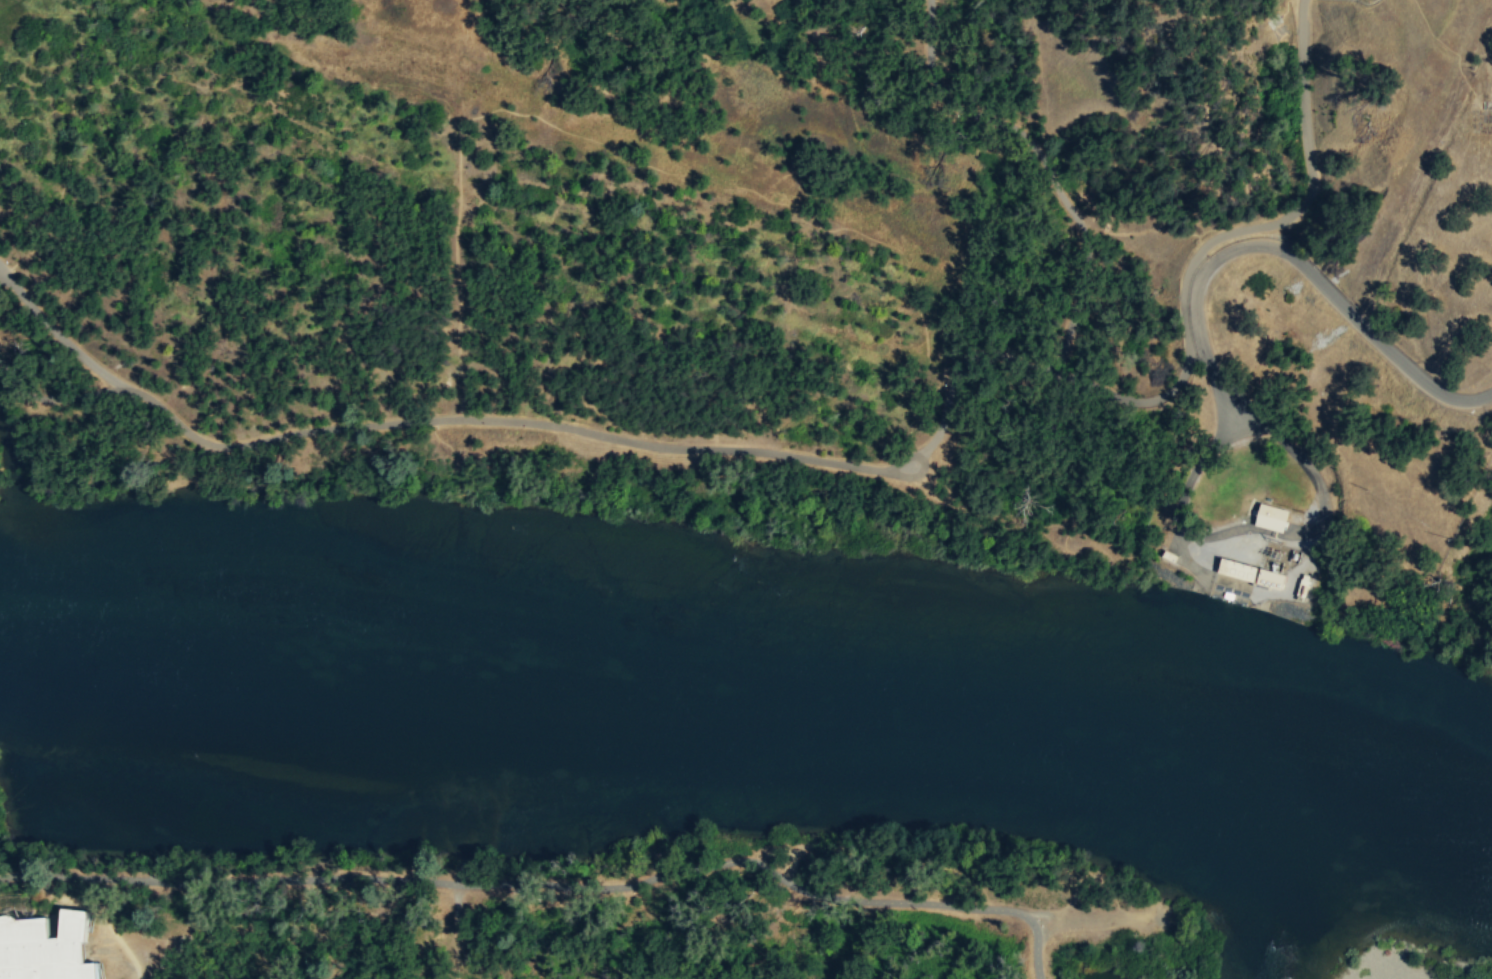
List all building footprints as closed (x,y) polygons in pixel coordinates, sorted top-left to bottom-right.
[(1282,532),(1254,524),(1261,503),(1289,511),(1282,532)] [(1255,581),(1260,566),(1224,556),(1219,571),(1255,581)] [(1263,566),(1258,582),(1284,589),(1288,573),(1263,566)] [(93,962),(94,978),(0,978),(0,915),(1,915),(7,916),(11,917),(14,919),(45,917),(46,938),(56,938),(59,908),(85,911),(86,941),(80,942),(82,963),(93,962)]
